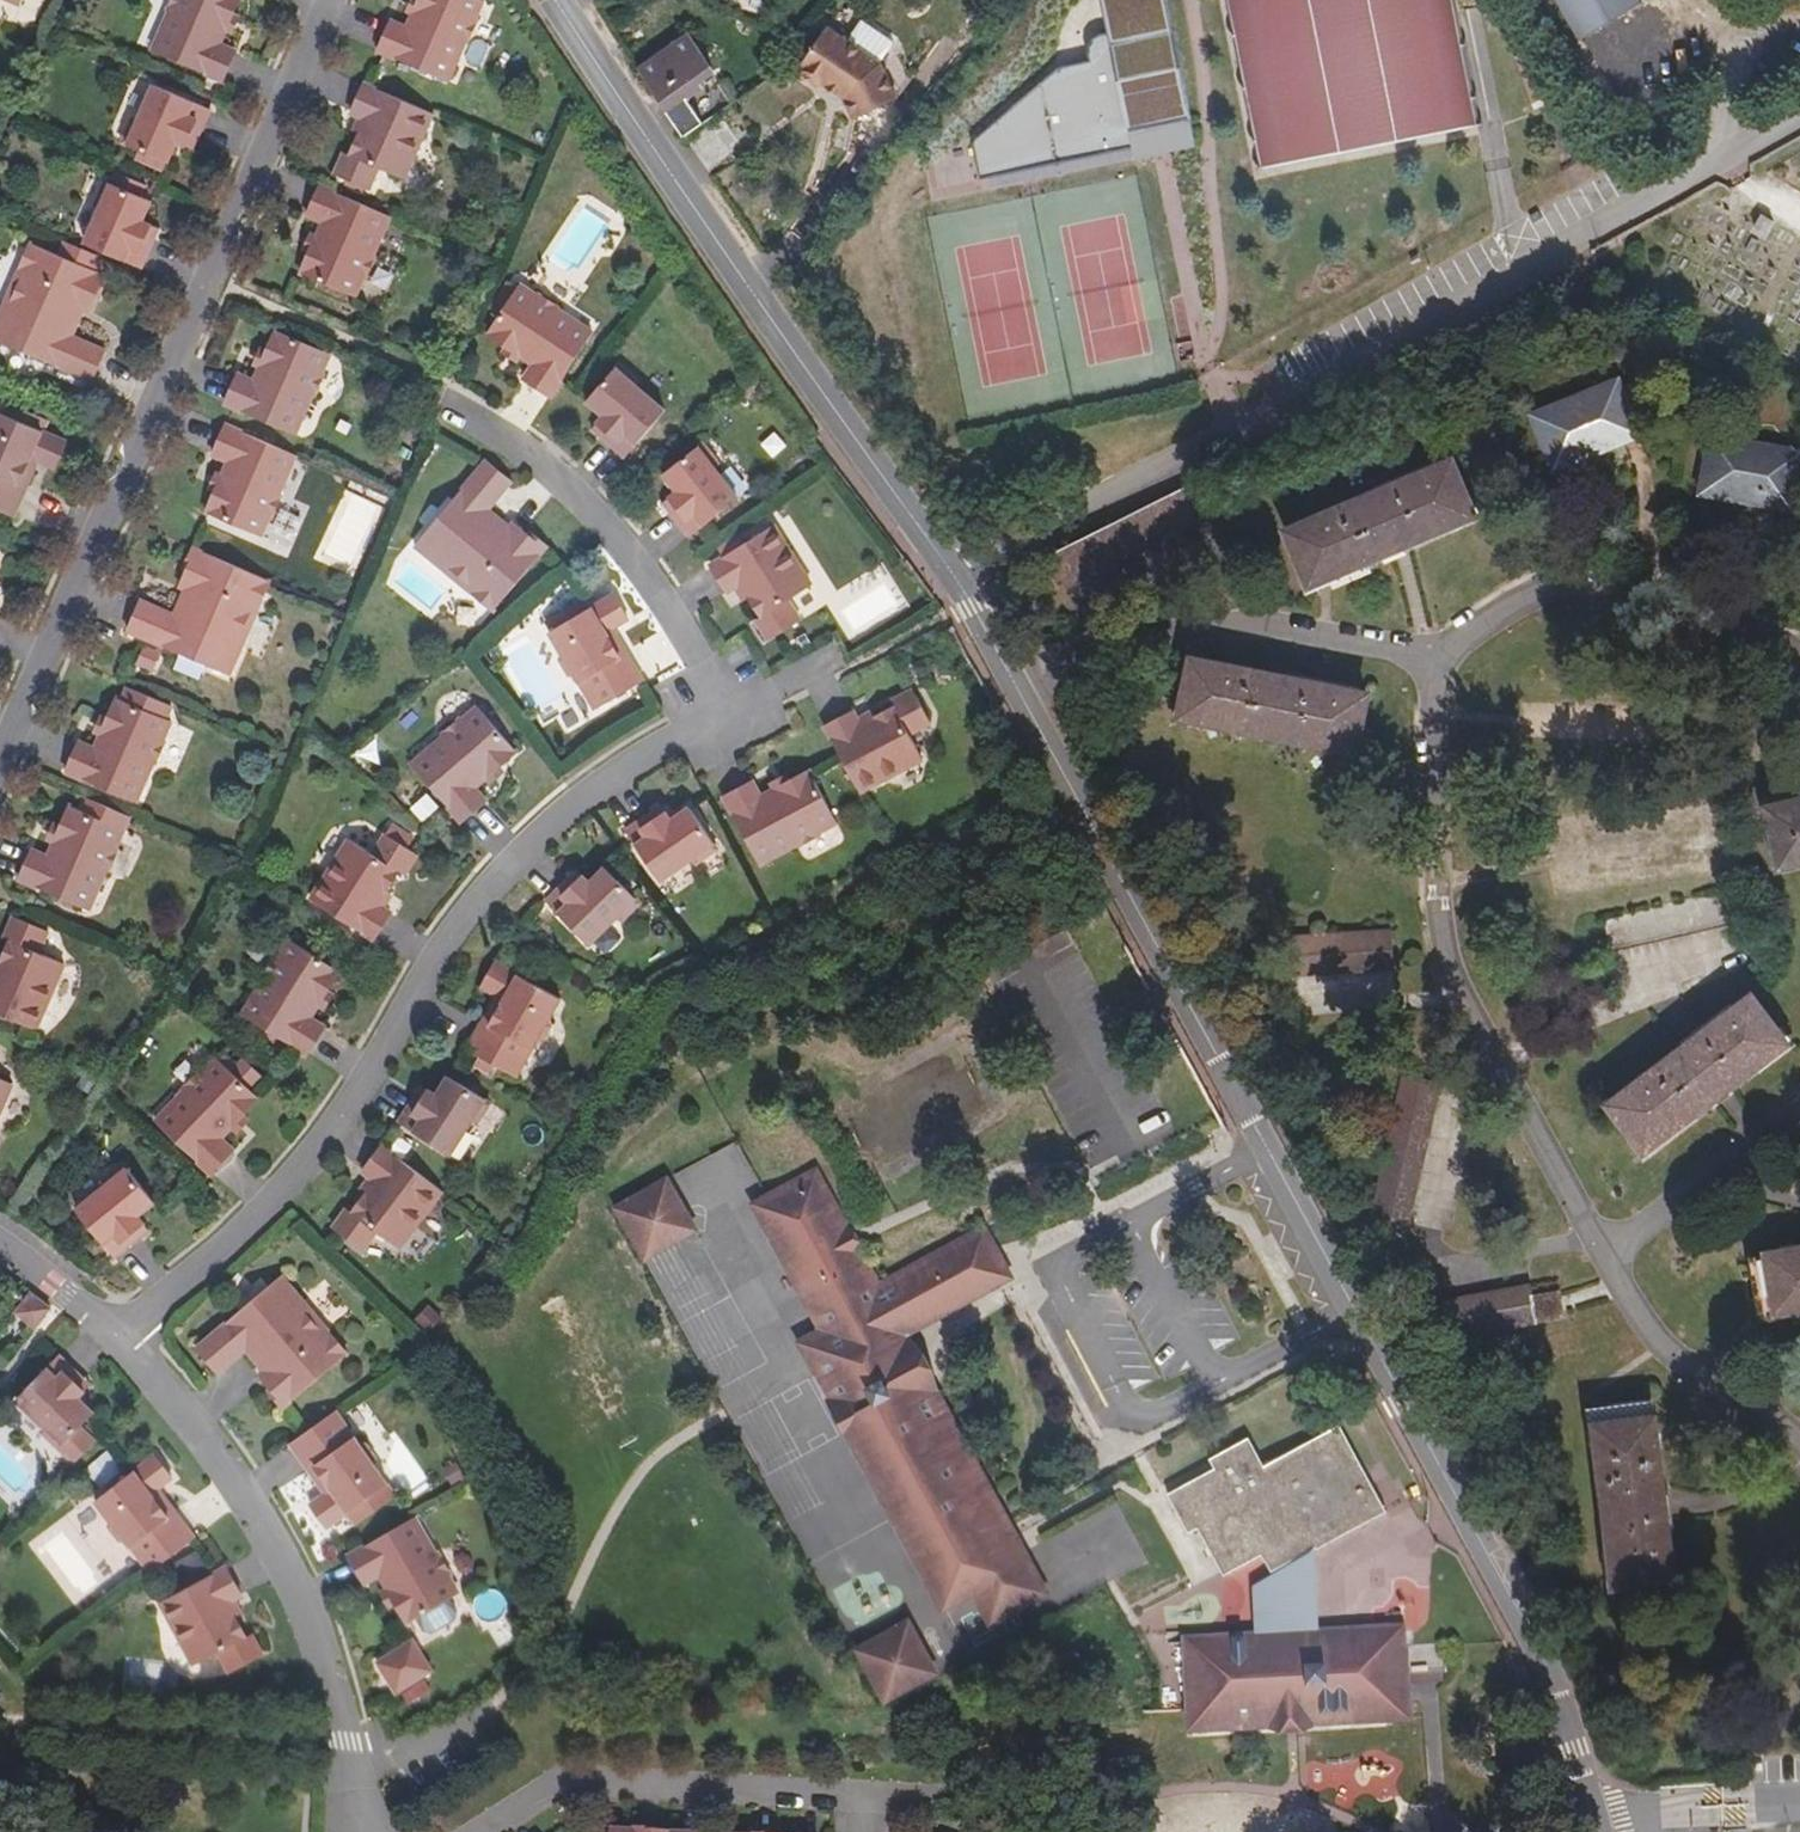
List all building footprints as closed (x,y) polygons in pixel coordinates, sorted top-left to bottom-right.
[(169,11),(170,12),(154,50),(223,80),(236,51),(221,44),(227,29),(233,14),(239,0),(173,0),(169,11)] [(484,0),(483,0),(420,0),(415,13),(408,28),(393,21),(380,51),(450,81),(466,43),(468,43),(478,19),(477,18),(484,0)] [(415,13),(420,0),(414,0),(409,10),(415,13)] [(985,183),(1135,153),(1136,152),(1133,136),(1194,124),(1168,0),(1105,0),(1113,40),(1101,42),(1098,45),(1095,48),(1093,53),(1092,57),(1094,66),(1063,72),(977,145),(985,183)] [(1456,0),(1231,0),(1266,169),(1482,125),(1456,0)] [(1641,0),(1553,0),(1578,42),(1643,3),(1641,0)] [(233,14),(227,29),(232,31),(239,17),(233,14)] [(849,44),(827,29),(800,68),(802,69),(803,77),(816,86),(823,84),(841,97),(845,123),(888,104),(880,67),(894,48),(862,25),(849,44)] [(713,72),(688,35),(639,70),(670,113),(702,89),(699,83),(713,72)] [(434,114),(366,84),(353,113),(360,117),(365,119),(358,133),(361,134),(352,155),(342,177),(371,190),(380,168),(406,179),(434,114)] [(211,109),(155,85),(139,121),(133,119),(123,142),(169,162),(178,142),(186,146),(191,136),(198,139),(211,109)] [(682,131),(728,100),(718,85),(705,94),(702,89),(670,113),(682,131)] [(358,133),(365,119),(360,117),(354,131),(358,133)] [(1133,136),(1136,152),(1135,153),(1137,164),(1199,151),(1194,124),(1133,136)] [(198,139),(191,136),(186,146),(194,149),(198,139)] [(342,177),(352,155),(345,152),(336,174),(342,177)] [(102,207),(86,244),(142,268),(155,238),(148,235),(152,225),(143,221),(152,201),(141,196),(146,185),(118,173),(113,184),(106,181),(96,204),(102,207)] [(302,273),(356,296),(364,278),(366,279),(376,255),(374,254),(391,216),(321,186),(309,216),(324,222),(318,237),(311,252),(302,273)] [(152,225),(148,235),(155,238),(159,228),(152,225)] [(311,252),(318,237),(312,235),(306,249),(311,252)] [(31,243),(20,269),(26,272),(10,309),(4,306),(0,315),(0,341),(93,381),(106,351),(73,336),(80,319),(73,316),(77,307),(84,311),(89,313),(97,296),(100,297),(109,277),(98,272),(102,261),(75,249),(70,260),(31,243)] [(4,306),(10,309),(26,272),(20,269),(4,306)] [(500,315),(487,334),(507,347),(520,356),(533,365),(524,379),(550,397),(593,335),(559,311),(560,310),(538,295),(537,296),(521,285),(519,288),(511,282),(497,302),(505,308),(500,315)] [(500,315),(505,308),(497,302),(492,309),(500,315)] [(84,311),(77,307),(73,316),(80,319),(84,311)] [(323,372),(331,354),(277,331),(268,352),(262,366),(255,381),(240,374),(227,404),(296,434),(313,396),(314,397),(325,372),(323,372)] [(520,356),(507,347),(503,352),(516,361),(520,356)] [(262,366),(268,352),(262,349),(256,364),(262,366)] [(665,411),(635,385),(639,380),(620,364),(587,402),(604,416),(598,424),(605,430),(600,436),(626,458),(665,411)] [(1604,397),(1621,390),(1617,382),(1600,389),(1604,397)] [(1533,416),(1555,469),(1639,434),(1621,390),(1604,397),(1600,389),(1533,416)] [(15,516),(28,485),(26,484),(33,466),(29,464),(32,457),(36,459),(56,467),(68,441),(0,412),(0,510),(15,516)] [(605,430),(598,424),(592,429),(600,436),(605,430)] [(208,512),(262,536),(270,518),(271,519),(282,494),(280,493),(297,455),(227,425),(214,455),(230,462),(223,477),(217,491),(208,512)] [(776,430),(760,440),(770,457),(786,447),(776,430)] [(1713,437),(1712,446),(1730,449),(1731,441),(1713,437)] [(1703,493),(1793,509),(1799,468),(1799,453),(1731,441),(1730,449),(1712,446),(1703,493)] [(739,499),(714,467),(719,463),(704,443),(664,475),(678,492),(671,498),(677,506),(671,511),(691,537),(739,499)] [(445,562),(476,587),(472,592),(494,610),(548,545),(530,530),(528,533),(514,521),(510,526),(505,532),(498,526),(502,520),(488,508),(511,480),(486,459),(415,545),(441,567),(445,562)] [(1287,530),(1310,586),(1475,516),(1452,461),(1287,530)] [(217,491),(223,477),(218,474),(212,489),(217,491)] [(1227,507),(1211,474),(1049,555),(1066,588),(1227,507)] [(677,506),(671,498),(665,503),(671,511),(677,506)] [(498,526),(505,532),(510,526),(502,520),(498,526)] [(814,586),(776,526),(712,565),(730,593),(736,589),(740,586),(749,599),(751,598),(776,638),(803,621),(790,601),(814,586)] [(237,642),(253,605),(259,607),(271,581),(193,548),(184,568),(187,570),(180,587),(185,589),(193,592),(189,601),(182,598),(174,615),(141,600),(128,631),(230,675),(243,644),(237,642)] [(441,567),(472,592),(476,587),(445,562),(441,567)] [(749,599),(740,586),(736,589),(745,602),(749,599)] [(189,601),(193,592),(185,589),(182,598),(189,601)] [(570,674),(576,676),(596,710),(645,681),(627,651),(624,653),(614,637),(611,639),(607,632),(629,619),(614,594),(550,632),(563,653),(561,660),(570,674)] [(243,644),(259,607),(253,605),(237,642),(243,644)] [(776,638),(764,617),(757,621),(770,642),(776,638)] [(138,666),(156,671),(162,651),(143,646),(138,666)] [(1192,659),(1180,718),(1356,753),(1368,694),(1192,659)] [(458,689),(441,705),(454,719),(471,703),(458,689)] [(896,706),(917,695),(914,689),(892,700),(896,706)] [(861,792),(923,758),(910,734),(932,723),(917,695),(896,706),(875,718),(874,715),(860,722),(858,718),(854,711),(826,726),(861,792)] [(172,721),(118,698),(109,719),(103,734),(96,748),(81,742),(68,771),(137,802),(154,763),(155,764),(166,740),(164,739),(172,721)] [(500,766),(517,751),(478,707),(464,719),(463,718),(443,736),(444,737),(412,764),(462,821),(487,800),(476,787),(488,777),(500,766)] [(860,722),(874,715),(872,711),(858,718),(860,722)] [(103,734),(109,719),(103,717),(97,731),(103,734)] [(500,766),(488,777),(492,781),(504,771),(500,766)] [(837,823),(810,771),(761,797),(753,782),(724,797),(760,864),(797,844),(798,846),(821,834),(820,832),(837,823)] [(789,782),(787,776),(773,784),(775,789),(789,782)] [(423,821),(440,807),(428,792),(411,807),(423,821)] [(1779,866),(1799,861),(1799,800),(1766,807),(1779,866)] [(125,830),(71,806),(62,827),(56,842),(49,857),(34,850),(21,880),(90,910),(107,872),(108,873),(119,848),(117,847),(125,830)] [(665,813),(661,807),(652,813),(657,819),(665,813)] [(718,849),(689,808),(671,821),(665,813),(657,819),(652,813),(625,832),(660,882),(693,859),(697,864),(718,849)] [(56,842),(62,827),(57,825),(50,840),(56,842)] [(350,839),(312,900),(374,940),(392,913),(385,908),(381,906),(389,892),(387,891),(399,871),(412,851),(386,835),(373,855),(350,839)] [(412,851),(399,871),(406,875),(419,855),(412,851)] [(640,903),(605,868),(589,884),(583,877),(575,884),(570,879),(546,902),(590,945),(618,917),(623,921),(640,903)] [(583,877),(577,871),(570,879),(575,884),(583,877)] [(1750,920),(1742,884),(1602,917),(1610,952),(1750,920)] [(389,892),(381,906),(385,908),(394,895),(389,892)] [(12,941),(22,919),(15,916),(5,938),(12,941)] [(66,965),(41,954),(50,932),(22,919),(12,941),(3,962),(0,961),(0,962),(0,1013),(38,1030),(66,965)] [(1392,932),(1283,938),(1285,975),(1394,969),(1392,932)] [(327,991),(340,971),(290,940),(280,956),(278,955),(264,978),(265,979),(243,1013),(307,1054),(324,1027),(310,1018),(319,1004),(327,991)] [(560,997),(495,961),(481,987),(500,997),(504,999),(500,1006),(496,1004),(487,1021),(484,1019),(468,1049),(517,1076),(536,1042),(542,1040),(550,1025),(549,1018),(560,997)] [(327,991),(319,1004),(324,1007),(332,994),(327,991)] [(1607,1105),(1643,1152),(1786,1045),(1750,997),(1607,1105)] [(244,1114),(260,1096),(216,1057),(203,1071),(202,1070),(184,1089),(185,1090),(157,1121),(212,1172),(235,1148),(222,1137),(233,1125),(244,1114)] [(491,1103),(449,1076),(437,1095),(429,1089),(423,1098),(416,1094),(399,1122),(451,1155),(472,1121),(478,1124),(491,1103)] [(1439,1084),(1402,1077),(1372,1217),(1409,1225),(1439,1084)] [(13,1084),(0,1078),(0,1115),(13,1084)] [(429,1089),(422,1085),(416,1094),(423,1098),(429,1089)] [(244,1114),(233,1125),(237,1129),(248,1118),(244,1114)] [(443,1190),(383,1146),(364,1172),(370,1176),(374,1179),(365,1192),(367,1194),(353,1212),(339,1232),(364,1250),(378,1231),(401,1247),(443,1190)] [(108,1184),(76,1209),(114,1257),(140,1236),(135,1230),(143,1224),(138,1216),(155,1202),(123,1163),(104,1179),(108,1184)] [(886,1285),(823,1171),(772,1199),(764,1204),(833,1330),(810,1343),(827,1373),(821,1376),(824,1382),(843,1417),(852,1432),(856,1430),(951,1605),(1013,1571),(984,1520),(990,1500),(929,1389),(933,1375),(920,1352),(907,1348),(896,1328),(911,1320),(1001,1271),(981,1233),(886,1285)] [(374,1179),(370,1176),(361,1189),(365,1192),(374,1179)] [(668,1177),(614,1207),(642,1259),(696,1229),(668,1177)] [(353,1212),(347,1208),(333,1227),(339,1232),(353,1212)] [(143,1224),(135,1230),(140,1236),(148,1230),(143,1224)] [(1759,1315),(1799,1308),(1799,1247),(1749,1256),(1759,1315)] [(283,1276),(197,1347),(219,1373),(247,1349),(259,1364),(265,1359),(271,1366),(265,1371),(260,1375),(272,1389),(269,1391),(284,1408),(349,1354),(330,1332),(325,1336),(300,1306),(305,1302),(283,1276)] [(1533,1295),(1531,1285),(1441,1302),(1449,1339),(1564,1318),(1559,1290),(1533,1295)] [(36,1328),(51,1308),(32,1293),(17,1313),(36,1328)] [(330,1332),(305,1302),(300,1306),(325,1336),(330,1332)] [(430,1303),(418,1318),(433,1331),(445,1316),(430,1303)] [(40,1434),(58,1452),(93,1416),(77,1400),(84,1393),(76,1386),(81,1381),(57,1358),(15,1402),(44,1430),(40,1434)] [(271,1366),(265,1359),(259,1364),(265,1371),(271,1366)] [(89,1388),(81,1381),(76,1386),(84,1393),(89,1388)] [(1651,1402),(1592,1410),(1615,1587),(1675,1579),(1651,1402)] [(328,1528),(389,1484),(375,1465),(376,1458),(366,1444),(359,1443),(337,1411),(291,1444),(310,1471),(313,1470),(324,1485),(328,1482),(332,1489),(329,1491),(311,1504),(328,1528)] [(1260,1638),(1187,1641),(1190,1707),(1190,1727),(1239,1725),(1239,1727),(1265,1726),(1264,1724),(1379,1720),(1379,1721),(1404,1720),(1403,1674),(1444,1673),(1443,1645),(1402,1646),(1401,1633),(1314,1637),(1310,1554),(1387,1512),(1339,1425),(1264,1466),(1248,1438),(1209,1460),(1214,1469),(1167,1495),(1189,1535),(1198,1530),(1224,1577),(1262,1556),(1272,1575),(1285,1567),(1287,1613),(1273,1628),(1259,1628),(1260,1638)] [(172,1513),(160,1498),(157,1500),(152,1494),(156,1492),(173,1478),(155,1455),(96,1501),(111,1520),(110,1527),(120,1540),(127,1541),(151,1572),(195,1538),(175,1511),(172,1513)] [(119,1473),(108,1459),(95,1470),(105,1483),(119,1473)] [(160,1498),(156,1492),(152,1494),(157,1500),(160,1498)] [(1116,1502),(1030,1546),(1059,1602),(1145,1558),(1116,1502)] [(408,1623),(460,1593),(450,1576),(451,1575),(438,1552),(436,1553),(416,1517),(350,1555),(366,1583),(381,1575),(389,1589),(397,1603),(408,1623)] [(242,1597),(228,1568),(161,1602),(193,1665),(218,1653),(228,1674),(256,1660),(245,1639),(235,1618),(238,1617),(231,1603),(235,1601),(242,1597)] [(397,1603),(389,1589),(384,1592),(392,1605),(397,1603)] [(242,1615),(235,1601),(231,1603),(238,1617),(242,1615)] [(906,1623),(852,1653),(880,1705),(934,1675),(906,1623)] [(263,1657),(252,1636),(245,1639),(256,1660),(263,1657)] [(378,1662),(397,1692),(433,1670),(413,1639),(378,1662)]
